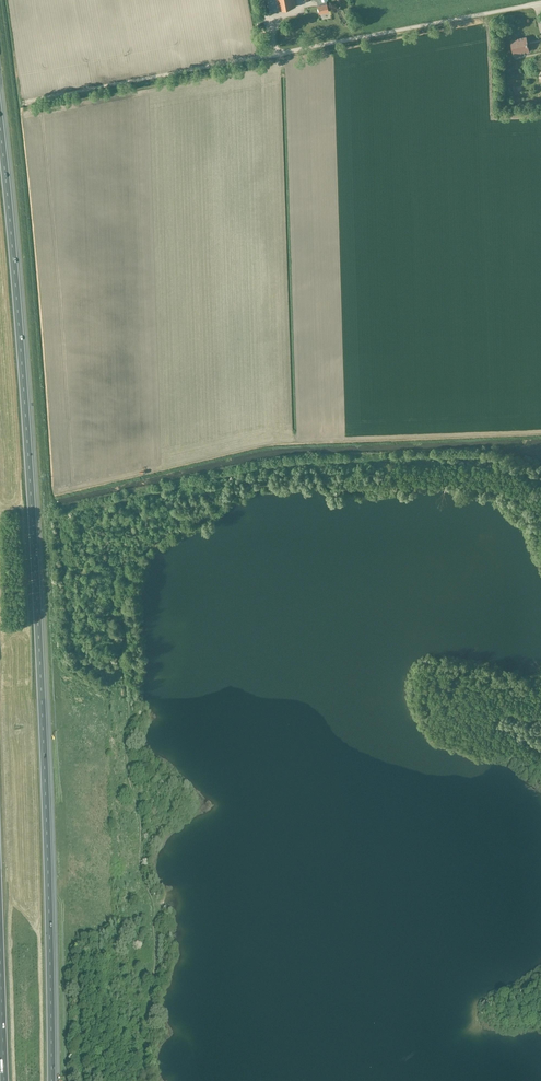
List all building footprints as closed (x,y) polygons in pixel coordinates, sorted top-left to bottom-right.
[(270,12),(296,7),(295,0),(267,0),(270,12)] [(326,1),(328,0),(311,0),(311,1),(316,0),(319,13),(328,11),(326,1)] [(518,41),(512,42),(514,52),(520,51),(520,52),(528,50),(527,47),(527,46),(528,46),(528,42),(527,43),(526,38),(518,40),(517,40),(518,41)]
